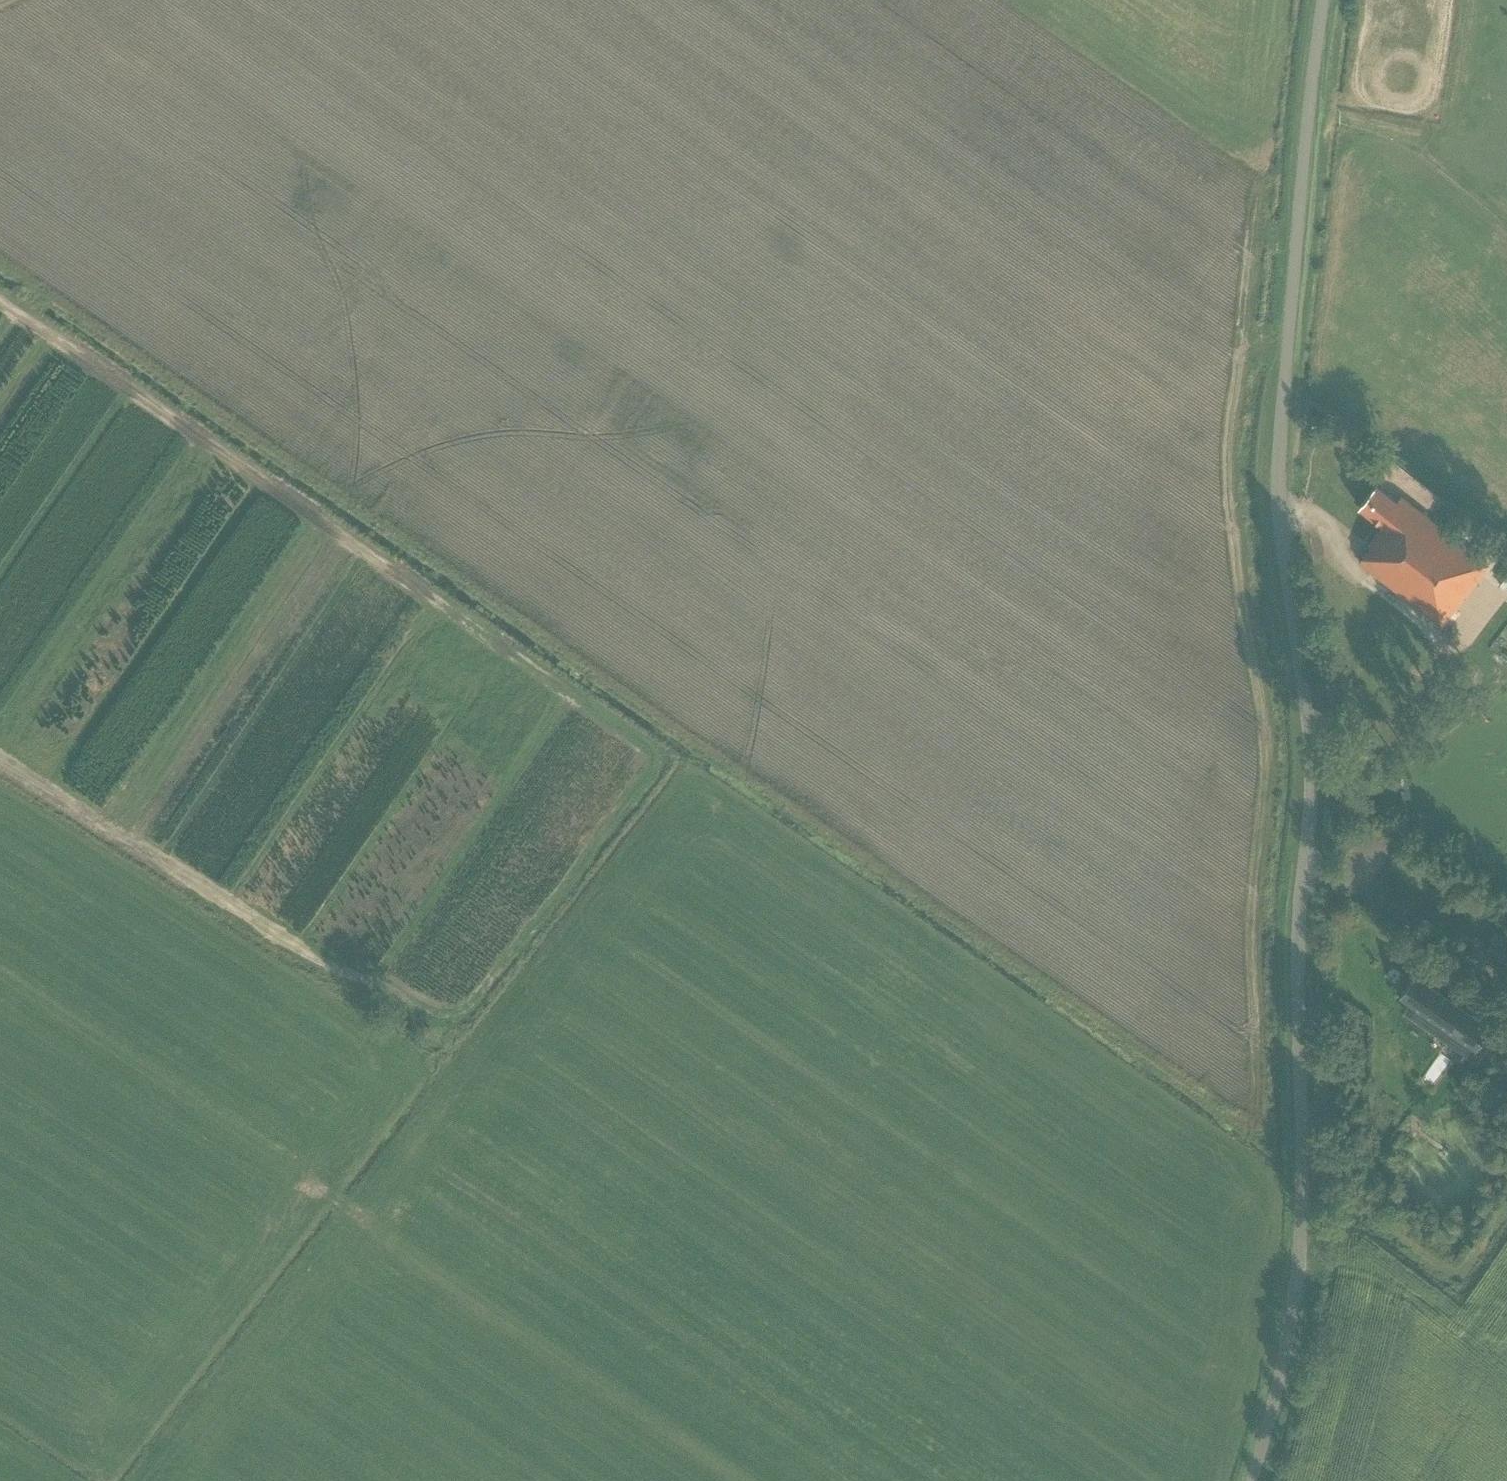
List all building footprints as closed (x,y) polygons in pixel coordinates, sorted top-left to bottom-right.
[(1405,492),(1399,499),(1378,483),(1362,505),(1387,523),(1373,542),(1376,544),(1364,559),(1447,622),(1494,560),(1405,492)] [(1492,1028),(1416,975),(1401,996),(1437,1021),(1431,1029),(1441,1035),(1446,1028),(1477,1049),(1492,1028)]
